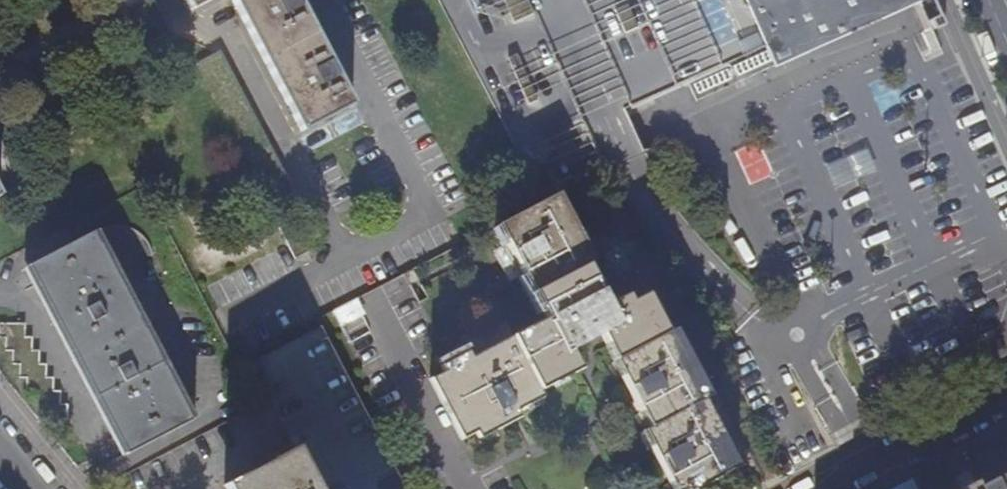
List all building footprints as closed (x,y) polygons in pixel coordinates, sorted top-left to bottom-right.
[(303,129),(353,103),(299,0),(236,0),(303,129)] [(542,198),(604,167),(588,136),(602,130),(630,118),(625,106),(708,69),(749,50),(760,46),(766,43),(771,54),(811,36),(816,20),(831,14),(846,7),(849,6),(863,13),(891,0),(439,0),(542,198)] [(863,13),(849,6),(846,7),(831,14),(816,20),(811,36),(771,54),(776,64),(914,2),(918,0),(891,0),(863,13)] [(226,49),(201,59),(212,86),(227,80),(226,78),(236,74),(226,49)] [(643,149),(630,118),(602,130),(588,136),(604,167),(618,161),(643,149)] [(546,213),(486,244),(521,313),(571,286),(583,280),(546,213)] [(266,235),(282,265),(296,258),(280,228),(266,235)] [(192,419),(94,231),(26,267),(126,455),(192,419)] [(653,355),(632,315),(614,325),(611,318),(593,327),(571,286),(521,313),(517,315),(531,342),(550,380),(557,376),(587,359),(599,384),(603,381),(653,355)] [(0,323),(0,335),(4,335),(4,349),(11,349),(11,362),(18,363),(18,376),(26,376),(25,390),(32,390),(32,403),(39,404),(39,417),(67,418),(67,405),(59,405),(59,391),(52,391),(53,377),(45,377),(46,364),(38,363),(38,350),(31,350),(31,337),(24,336),(25,324),(0,323)] [(435,388),(422,395),(452,455),(466,447),(470,456),(511,435),(506,426),(527,415),(526,412),(566,391),(557,376),(550,380),(531,342),(463,373),(459,366),(431,380),(435,388)] [(653,355),(603,381),(636,446),(696,416),(699,415),(663,349),(653,355)] [(696,416),(636,446),(632,448),(654,488),(720,488),(730,484),(696,416)] [(974,482),(966,466),(952,473),(960,488),(1006,488),(1006,467),(974,482)] [(277,481),(261,488),(281,488),(277,481)]
